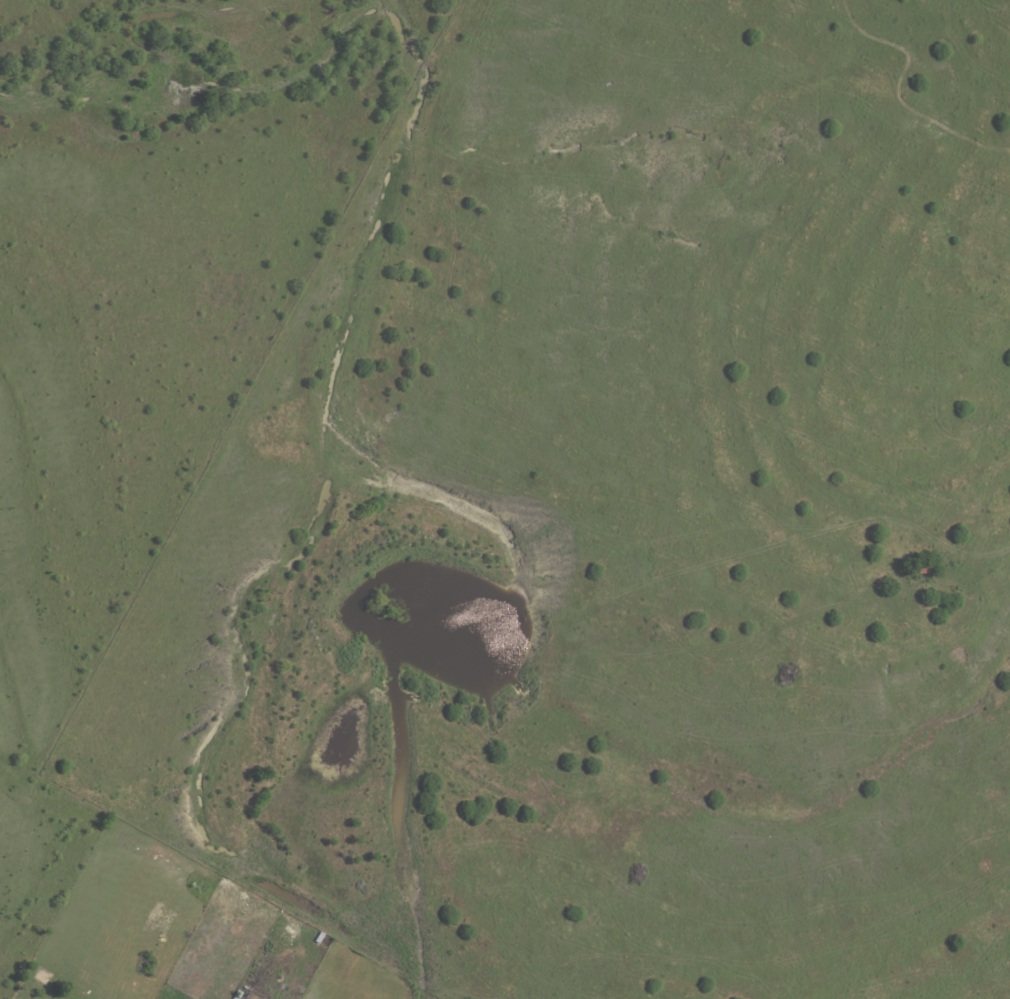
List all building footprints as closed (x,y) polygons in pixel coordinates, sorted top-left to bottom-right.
[(325,934),(319,943),(315,941),(321,932),(325,934)]
